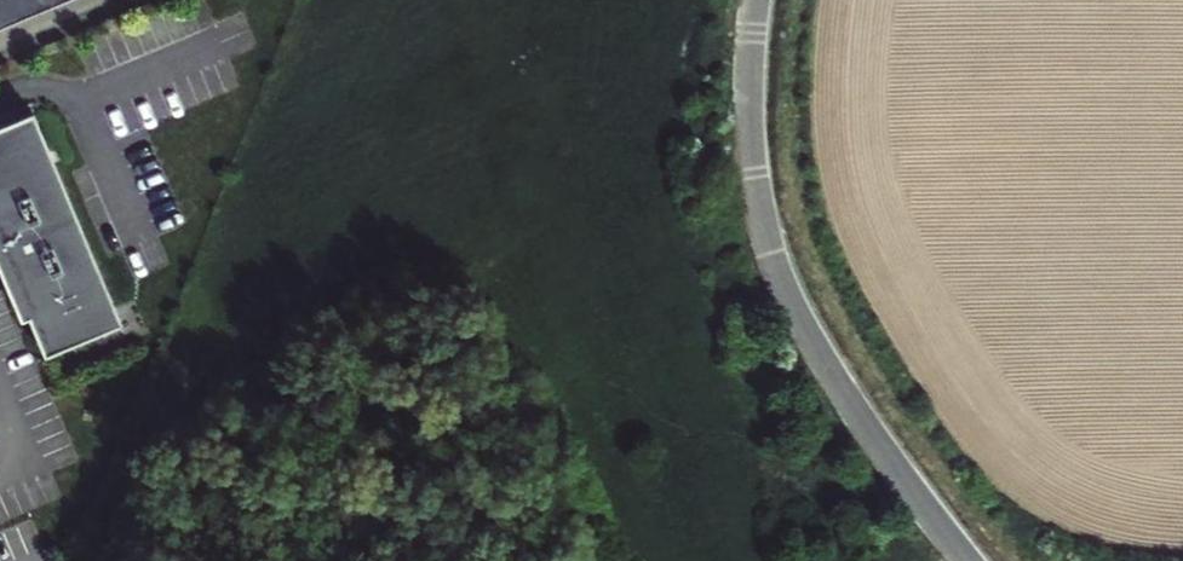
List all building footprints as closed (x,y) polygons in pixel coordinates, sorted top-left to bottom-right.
[(62,0),(0,0),(0,27),(62,0)] [(121,325),(32,116),(0,129),(0,244),(49,357),(121,325)]
